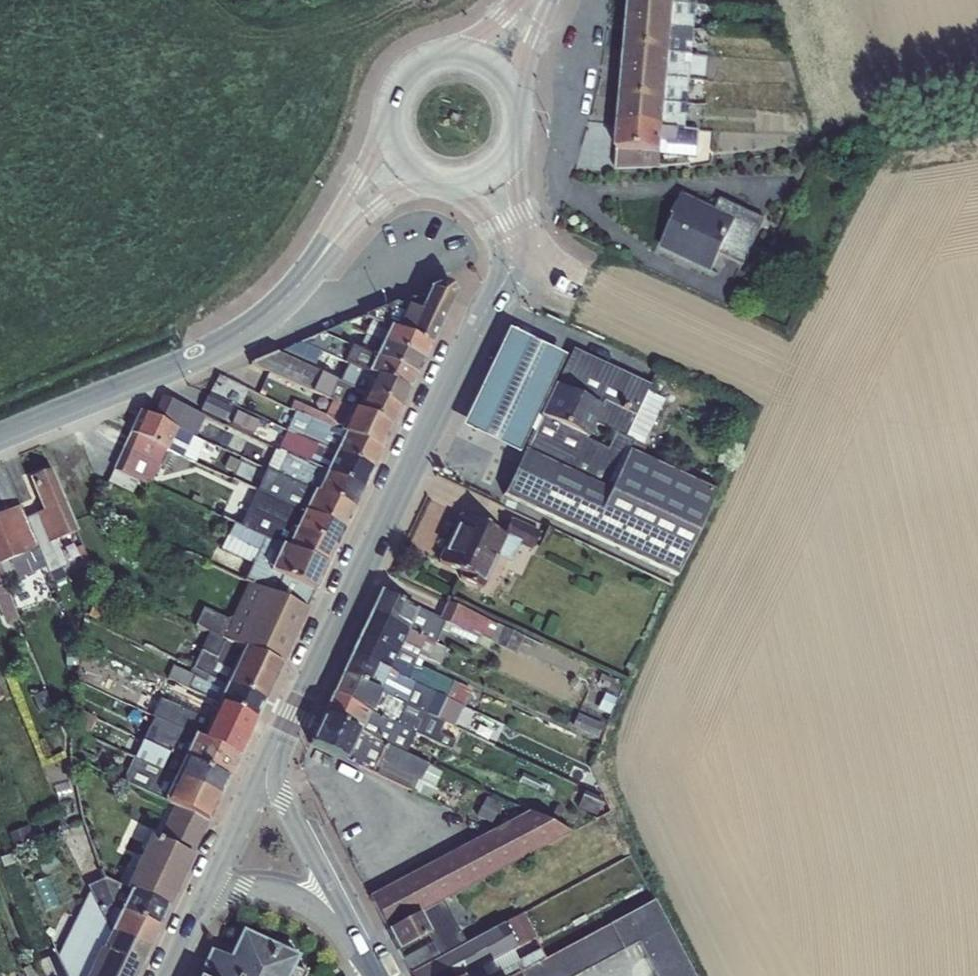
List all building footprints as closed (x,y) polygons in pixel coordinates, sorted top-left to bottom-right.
[(627,23),(671,27),(674,2),(655,0),(629,0),(627,23)] [(688,15),(689,3),(674,2),(671,27),(694,29),(695,16),(688,15)] [(627,23),(625,47),(669,51),(671,27),(627,23)] [(685,53),(686,42),(692,42),(694,29),(671,27),(669,51),(685,53)] [(707,33),(698,33),(697,44),(706,45),(707,33)] [(622,73),(667,77),(669,51),(625,47),(622,73)] [(684,65),(685,53),(669,51),(667,77),(689,78),(690,66),(684,65)] [(620,98),(665,101),(667,77),(622,73),(620,98)] [(681,91),(688,92),(689,81),(689,78),(667,77),(665,101),(680,102),(681,91)] [(704,80),(689,78),(689,81),(692,89),(703,91),(704,80)] [(618,123),(662,127),(665,101),(620,98),(618,123)] [(679,115),(680,102),(665,101),(662,127),(684,128),(685,119),(685,115),(679,115)] [(698,121),(685,119),(684,128),(697,130),(698,121)] [(615,149),(616,149),(659,153),(660,153),(662,127),(618,123),(615,149)] [(697,130),(684,128),(662,127),(660,153),(695,156),(698,130),(697,130)] [(658,165),(659,153),(616,149),(615,167),(658,165)] [(673,217),(659,248),(711,272),(720,252),(744,263),(764,219),(720,199),(716,209),(682,193),(671,216),(673,217)] [(389,327),(382,342),(419,359),(451,289),(444,282),(428,288),(418,310),(406,305),(406,306),(396,329),(389,326),(389,327)] [(396,329),(406,306),(396,302),(363,315),(389,327),(389,326),(396,329)] [(300,342),(343,361),(350,346),(321,333),(300,342)] [(375,357),(381,342),(365,335),(358,350),(374,357),(375,357)] [(375,357),(412,374),(419,359),(382,342),(381,342),(375,357)] [(350,346),(343,361),(343,362),(347,363),(367,373),(374,357),(358,350),(350,346)] [(566,357),(563,355),(563,359),(518,455),(520,456),(503,492),(676,575),(716,490),(637,452),(663,397),(646,389),(648,384),(572,347),(566,357)] [(250,363),(310,391),(319,372),(276,352),(250,363)] [(412,374),(375,357),(374,357),(367,373),(371,375),(405,390),(412,374)] [(347,363),(336,380),(355,388),(352,393),(361,397),(363,392),(371,375),(367,373),(347,363)] [(310,391),(327,398),(336,380),(319,372),(310,391)] [(397,407),(405,390),(371,375),(363,392),(397,407)] [(217,376),(210,393),(236,404),(243,388),(217,376)] [(350,408),(355,410),(361,397),(352,393),(355,388),(336,380),(327,398),(350,408)] [(355,410),(388,426),(397,407),(363,392),(361,397),(355,410)] [(199,410),(205,413),(225,422),(232,406),(207,394),(199,410)] [(159,395),(150,415),(194,436),(205,413),(199,410),(159,395)] [(301,413),(339,430),(350,408),(327,398),(324,415),(301,405),(301,413)] [(343,433),(378,449),(388,426),(355,410),(350,408),(339,430),(339,431),(343,433)] [(167,450),(176,428),(150,415),(140,410),(129,432),(165,449),(167,450)] [(296,411),(287,430),(334,452),(343,433),(339,431),(339,430),(301,413),(296,411)] [(176,428),(167,450),(194,462),(204,440),(194,436),(176,428)] [(325,472),(334,452),(287,430),(278,450),(286,454),(325,472)] [(121,449),(158,466),(165,449),(129,432),(121,449)] [(343,433),(334,452),(369,469),(378,449),(343,433)] [(121,449),(107,481),(132,492),(137,480),(156,488),(165,469),(158,466),(121,449)] [(360,488),(369,469),(334,452),(325,472),(360,488)] [(286,454),(276,474),(314,490),(316,491),(325,472),(286,454)] [(48,542),(54,540),(76,531),(50,469),(29,478),(43,510),(36,513),(48,542)] [(303,512),(304,511),(314,490),(276,474),(267,469),(257,490),(303,512)] [(325,472),(316,491),(351,508),(360,488),(325,472)] [(295,529),(303,512),(257,490),(250,507),(274,519),(295,529)] [(314,490),(304,511),(341,529),(351,508),(316,491),(314,490)] [(287,547),(295,529),(274,519),(250,507),(249,508),(222,495),(214,514),(233,522),(281,545),(287,547)] [(27,551),(38,547),(25,518),(20,506),(0,514),(0,562),(27,551)] [(287,547),(325,566),(341,529),(304,511),(303,512),(295,529),(287,547)] [(25,518),(38,547),(49,572),(65,564),(54,540),(48,542),(36,513),(25,518)] [(458,576),(482,587),(497,556),(509,561),(518,543),(519,541),(503,534),(459,514),(438,560),(461,571),(458,576)] [(519,541),(518,543),(532,548),(540,532),(511,518),(503,534),(519,541)] [(247,582),(304,609),(313,590),(270,570),(281,545),(233,522),(221,549),(252,563),(244,580),(247,582)] [(75,547),(84,567),(90,564),(82,544),(75,547)] [(270,570),(313,590),(325,566),(287,547),(281,545),(270,570)] [(4,583),(20,577),(17,568),(32,562),(27,551),(0,562),(0,573),(4,583)] [(18,617),(4,583),(0,573),(0,611),(5,622),(18,617)] [(224,638),(243,648),(279,665),(305,609),(304,609),(247,582),(231,617),(227,619),(203,608),(195,625),(224,638)] [(381,585),(379,589),(397,598),(399,594),(383,586),(381,585)] [(407,629),(417,608),(397,598),(379,589),(369,611),(407,629)] [(417,608),(407,629),(434,642),(441,627),(487,648),(490,641),(516,653),(523,636),(447,601),(439,618),(417,608)] [(360,631),(397,650),(407,629),(369,611),(360,631)] [(397,650),(422,660),(424,657),(439,664),(446,647),(434,642),(407,629),(397,650)] [(350,653),(388,670),(397,650),(360,631),(350,653)] [(226,684),(243,648),(224,638),(215,657),(201,650),(193,668),(226,684)] [(226,684),(263,701),(279,665),(243,648),(226,684)] [(397,650),(388,670),(462,705),(462,706),(470,689),(420,666),(422,660),(397,650)] [(350,653),(341,673),(378,691),(388,670),(350,653)] [(176,683),(218,702),(226,684),(193,668),(191,667),(188,672),(173,665),(167,678),(176,683)] [(420,702),(417,708),(443,722),(452,725),(462,705),(388,670),(378,691),(379,692),(404,702),(407,696),(420,702)] [(341,673),(332,694),(368,711),(370,712),(379,692),(378,691),(341,673)] [(209,721),(218,702),(176,683),(167,702),(209,721)] [(226,684),(218,702),(254,720),(263,701),(226,684)] [(36,695),(42,708),(52,704),(47,691),(36,695)] [(414,732),(450,749),(453,741),(438,733),(443,722),(417,708),(404,702),(379,692),(370,712),(414,732)] [(599,707),(609,711),(615,698),(605,693),(599,707)] [(359,732),(368,711),(332,694),(322,714),(357,732),(359,732)] [(407,696),(404,702),(417,708),(420,702),(407,696)] [(194,735),(201,738),(209,721),(167,702),(158,698),(150,715),(153,717),(194,735)] [(209,721),(246,738),(254,720),(218,702),(209,721)] [(71,728),(88,735),(96,717),(73,707),(71,728)] [(404,753),(414,732),(370,712),(368,711),(359,732),(404,753)] [(577,712),(572,725),(597,737),(602,724),(577,712)] [(322,714),(310,742),(345,759),(357,732),(322,714)] [(183,758),(194,735),(153,717),(143,739),(183,758)] [(246,738),(209,721),(201,738),(238,756),(246,738)] [(357,732),(345,759),(413,791),(426,764),(404,753),(359,732),(357,732)] [(514,733),(509,744),(526,752),(531,741),(514,733)] [(183,758),(227,779),(238,756),(201,738),(194,735),(183,758)] [(134,757),(174,776),(183,758),(143,739),(142,739),(134,757)] [(122,781),(163,800),(174,776),(134,757),(122,781)] [(174,776),(219,797),(227,779),(183,758),(174,776)] [(173,805),(207,822),(219,797),(174,776),(163,800),(173,805)] [(586,807),(595,811),(600,801),(591,796),(586,807)] [(158,839),(193,854),(207,822),(173,805),(158,839)] [(369,895),(387,929),(418,913),(449,896),(569,831),(528,811),(369,895)] [(29,828),(10,832),(13,848),(33,843),(29,828)] [(130,890),(166,907),(168,908),(193,854),(158,839),(151,835),(126,888),(130,890)] [(113,904),(122,909),(130,890),(126,888),(102,878),(103,880),(113,904)] [(92,897),(110,933),(111,932),(121,911),(122,909),(113,904),(103,880),(87,886),(92,897)] [(122,909),(121,911),(156,927),(166,907),(130,890),(122,909)] [(66,975),(88,975),(101,950),(102,950),(110,933),(92,897),(87,895),(57,957),(66,975)] [(449,896),(418,913),(428,932),(432,930),(437,940),(439,943),(460,933),(455,923),(462,920),(449,896)] [(654,900),(545,958),(520,972),(513,975),(572,975),(637,942),(655,975),(694,975),(654,900)] [(121,911),(111,932),(146,949),(156,927),(121,911)] [(503,923),(516,947),(536,936),(523,912),(503,923)] [(418,913),(387,929),(397,949),(428,933),(428,932),(418,913)] [(445,954),(411,973),(412,975),(462,975),(511,949),(516,947),(503,923),(445,954)] [(102,950),(137,967),(146,949),(111,932),(110,933),(102,950)] [(203,975),(287,975),(292,965),(295,958),(242,932),(230,958),(214,951),(203,975)] [(403,958),(411,973),(445,954),(439,943),(437,940),(403,958)] [(214,951),(209,949),(197,975),(203,975),(214,951)] [(520,972),(545,958),(540,949),(517,960),(511,949),(462,975),(513,975),(520,972)] [(57,957),(54,950),(45,954),(47,958),(37,962),(43,975),(66,975),(57,957)] [(137,967),(102,950),(101,950),(88,975),(133,975),(137,967)] [(30,965),(22,968),(25,975),(34,975),(30,965)] [(287,975),(302,975),(304,970),(292,965),(287,975)]
